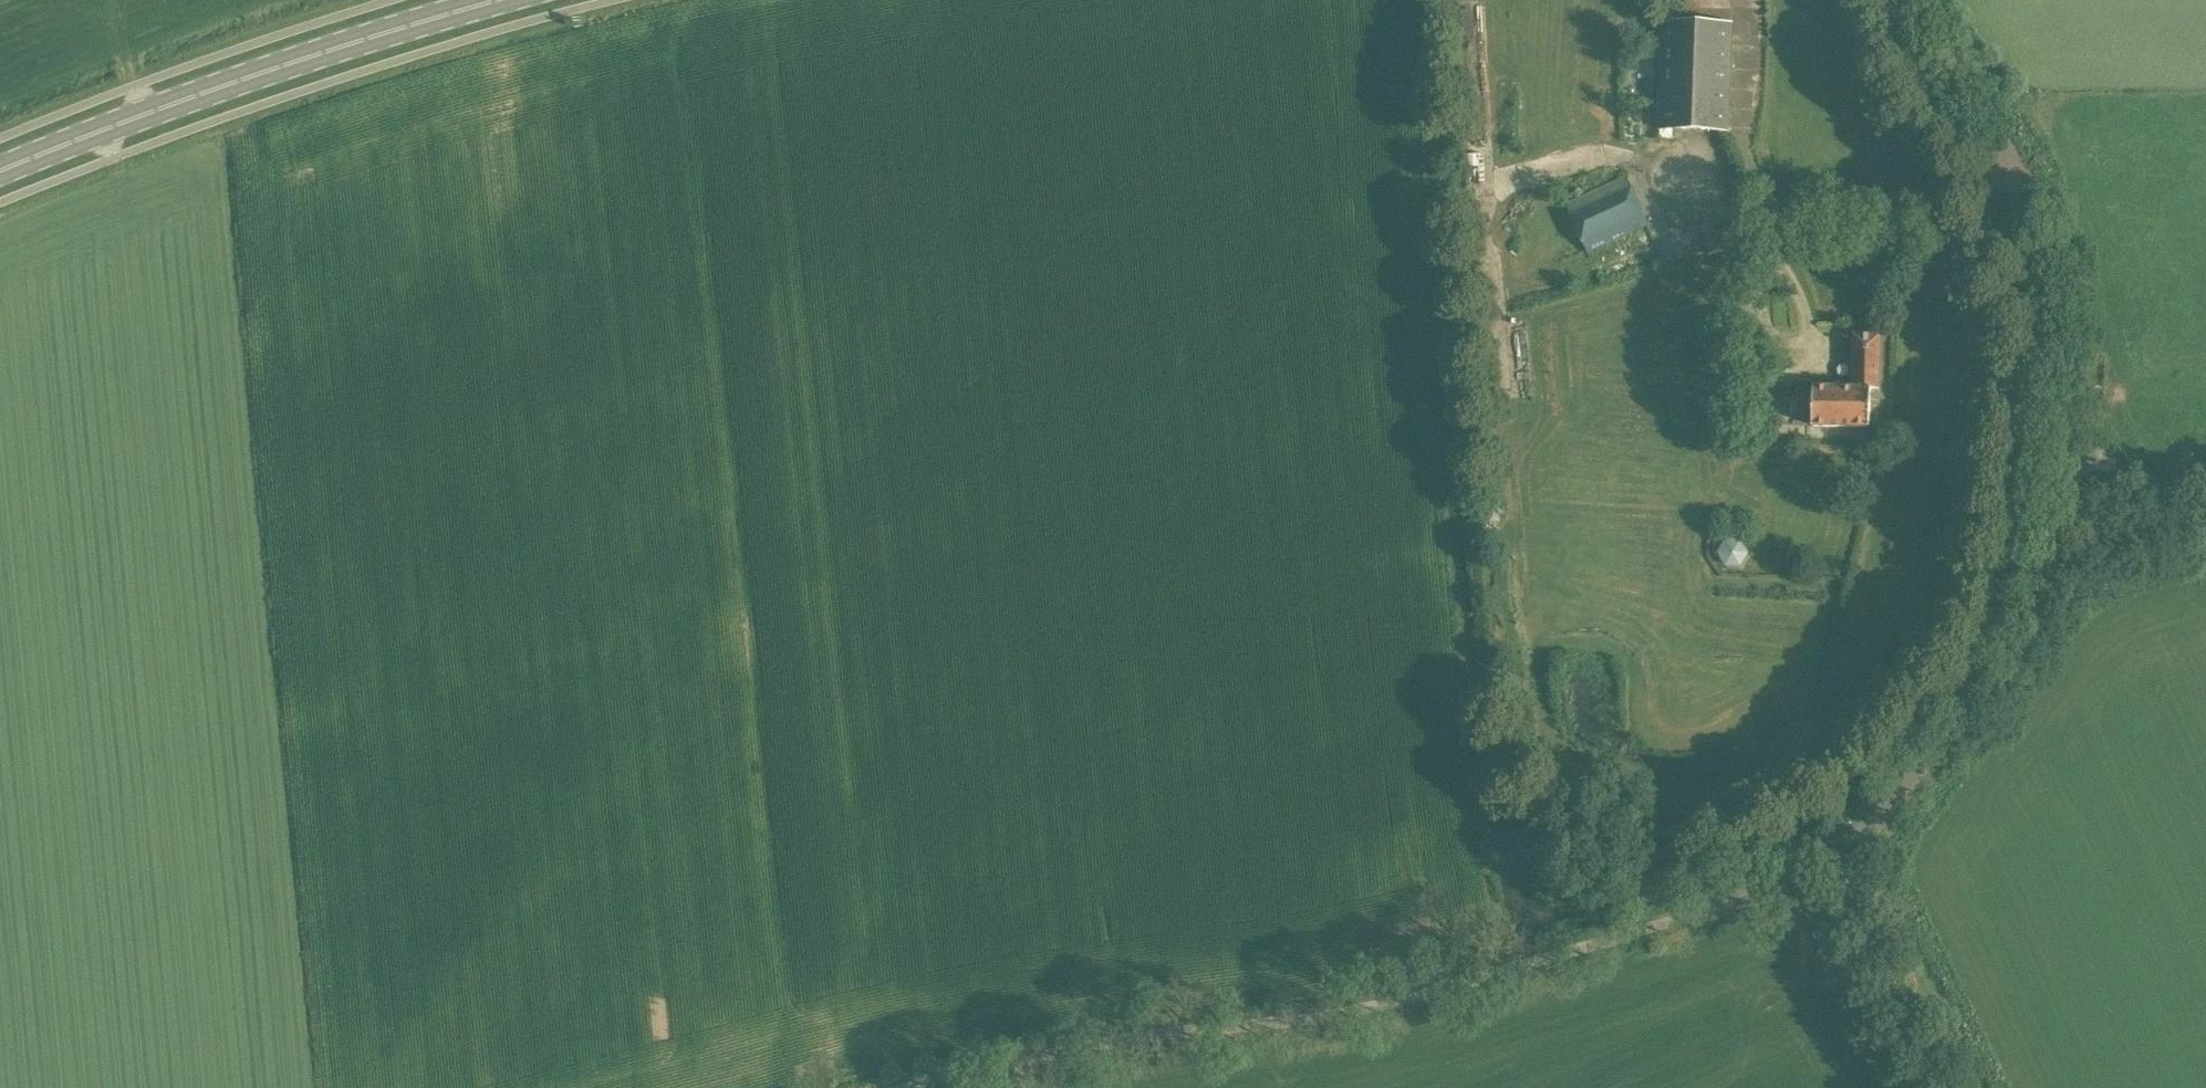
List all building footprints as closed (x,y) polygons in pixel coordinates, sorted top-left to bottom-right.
[(1728,130),(1731,24),(1662,22),(1658,129),(1728,130)] [(1565,204),(1569,214),(1586,251),(1645,224),(1624,178),(1565,204)] [(1701,228),(1709,255),(1724,251),(1717,223),(1701,228)] [(1879,389),(1879,334),(1853,334),(1852,388),(1814,387),(1813,426),(1870,427),(1871,389),(1879,389)] [(1747,551),(1740,539),(1727,539),(1720,551),(1727,562),(1740,562),(1747,551)]
